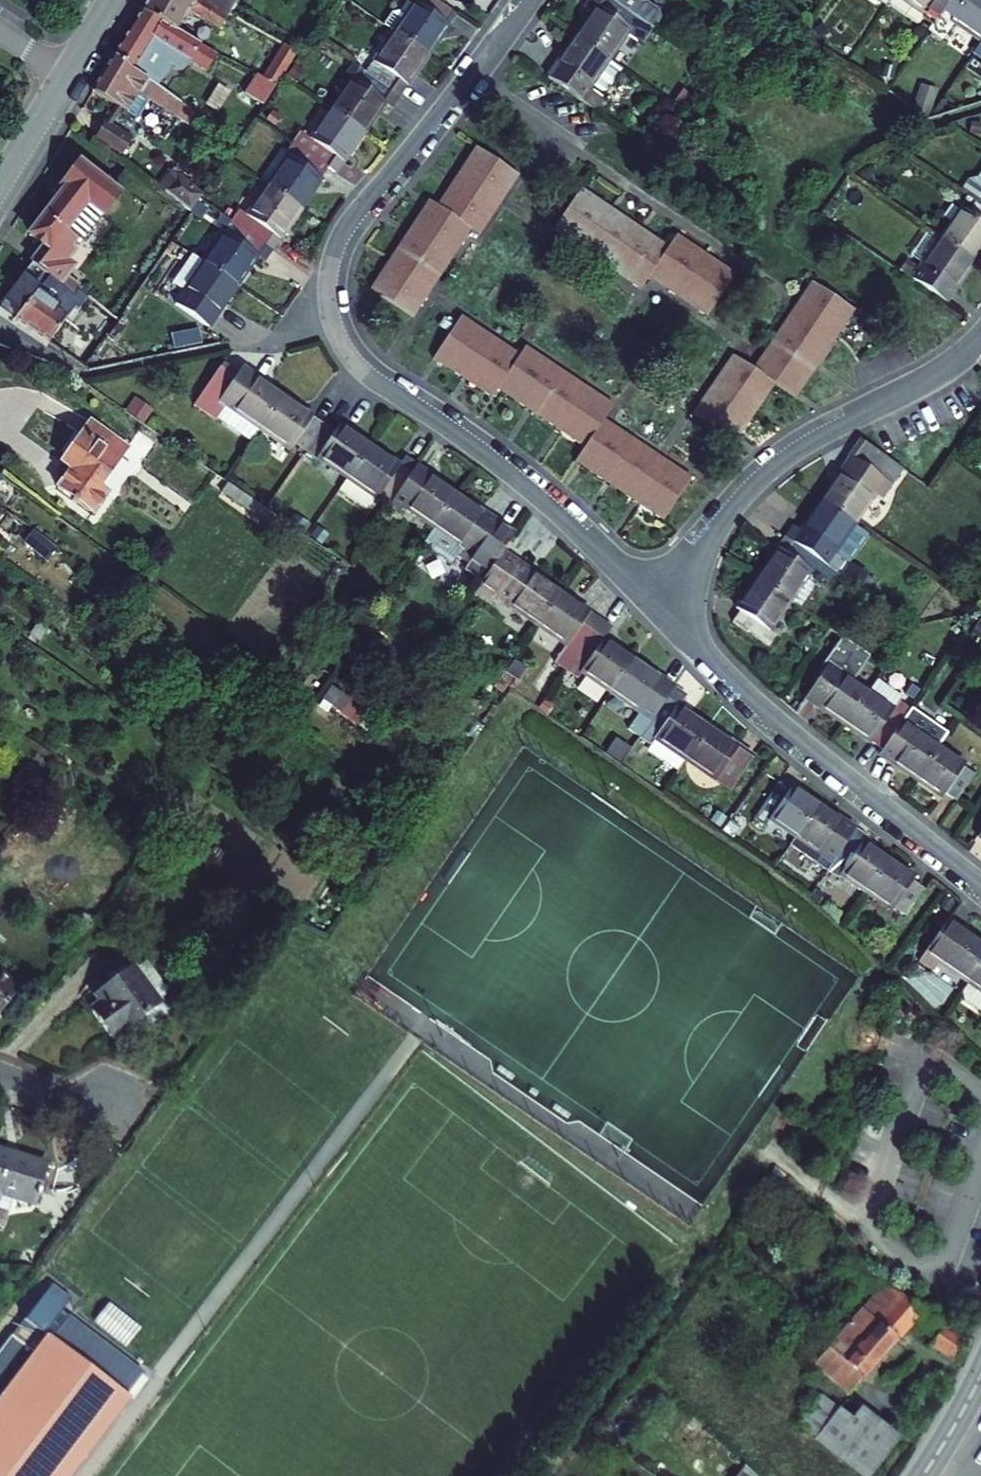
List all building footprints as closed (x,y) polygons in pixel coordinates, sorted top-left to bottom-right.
[(146,6),(180,27),(192,8),(223,26),(232,11),(212,0),(150,0),(146,6)] [(232,11),(238,0),(212,0),(232,11)] [(458,8),(447,0),(414,0),(407,11),(400,6),(394,7),(386,19),(396,26),(429,49),(458,8)] [(613,54),(634,25),(650,37),(659,25),(623,0),(594,0),(589,6),(595,10),(580,32),(613,54)] [(659,25),(666,14),(664,7),(654,0),(623,0),(659,25)] [(944,10),(951,0),(891,0),(920,21),(933,2),(944,10)] [(980,36),(980,0),(951,0),(944,10),(980,36)] [(212,65),(221,52),(180,27),(146,6),(119,50),(162,81),(175,59),(185,66),(193,53),(212,65)] [(429,49),(396,26),(369,66),(401,89),(429,49)] [(613,54),(580,32),(553,73),(601,106),(610,94),(594,84),(596,80),(606,87),(613,86),(628,64),(613,54)] [(304,50),(291,43),(266,80),(279,87),(304,50)] [(162,81),(119,50),(98,85),(132,108),(147,86),(180,110),(187,100),(162,81)] [(354,72),(334,102),(366,125),(387,96),(393,99),(401,89),(369,66),(356,57),(349,68),(354,72)] [(265,108),(279,87),(266,80),(262,77),(248,98),(265,108)] [(338,165),(366,125),(334,102),(314,130),(307,127),(299,138),(306,143),(332,161),(338,165)] [(112,119),(98,134),(124,154),(136,139),(112,119)] [(437,192),(380,275),(417,301),(474,219),(484,226),(524,169),(484,141),(444,198),(437,192)] [(332,161),(306,143),(300,152),(294,148),(273,178),(304,201),(332,161)] [(36,226),(52,238),(38,259),(78,288),(82,282),(84,279),(70,270),(77,260),(71,255),(76,249),(71,245),(102,205),(107,208),(123,189),(83,158),(80,162),(77,160),(68,172),(70,174),(60,188),(63,191),(36,226)] [(690,210),(681,222),(595,162),(569,200),(655,259),(663,248),(719,286),(746,249),(690,210)] [(966,192),(977,200),(980,202),(980,170),(966,192)] [(184,175),(171,191),(194,210),(206,192),(184,175)] [(244,219),(276,241),(304,201),(273,178),(251,209),(245,205),(238,215),(244,219)] [(941,232),(974,255),(980,244),(980,202),(977,200),(970,210),(960,203),(941,232)] [(207,257),(239,280),(262,248),(268,252),(276,241),(244,219),(238,215),(207,257)] [(912,273),(946,296),(974,255),(941,232),(928,223),(913,246),(925,255),(912,273)] [(207,257),(196,249),(174,280),(186,288),(179,297),(211,320),(239,280),(207,257)] [(38,259),(5,304),(25,317),(57,339),(81,302),(84,304),(92,290),(82,282),(78,288),(38,259)] [(822,287),(764,368),(745,354),(706,408),(743,434),(783,380),(803,394),(861,315),(822,287)] [(702,472),(616,413),(625,401),(541,344),(537,349),(478,309),(452,347),(511,387),(515,381),(598,440),(590,451),(674,510),(702,472)] [(268,415),(291,383),(249,353),(242,363),(227,352),(200,389),(257,430),(268,415)] [(291,383),(268,415),(299,437),(305,430),(316,437),(333,412),(291,383)] [(345,420),(333,412),(316,437),(354,464),(377,432),(350,413),(345,420)] [(97,420),(67,460),(74,466),(60,486),(96,513),(111,493),(103,487),(133,446),(97,420)] [(406,452),(377,432),(354,464),(346,477),(374,497),(388,478),(400,486),(423,452),(412,445),(406,452)] [(821,498),(853,521),(881,481),(887,486),(900,469),(858,439),(846,457),(849,459),(821,498)] [(411,494),(440,514),(464,481),(423,452),(400,486),(395,493),(406,501),(411,494)] [(0,468),(0,481),(17,494),(24,485),(0,468)] [(521,523),(464,481),(440,514),(428,532),(456,552),(469,535),(497,556),(510,538),(521,523)] [(853,521),(821,498),(799,530),(793,526),(786,536),(839,573),(847,562),(833,552),(853,521)] [(759,574),(791,597),(801,603),(821,577),(831,584),(839,573),(786,536),(759,574)] [(503,583),(543,612),(567,579),(510,538),(497,556),(481,577),(498,589),(503,583)] [(791,597),(759,574),(739,604),(746,610),(738,620),(774,646),(782,635),(770,627),(791,597)] [(558,650),(569,657),(606,606),(567,579),(543,612),(571,631),(558,650)] [(583,659),(615,681),(638,650),(607,627),(616,613),(606,606),(569,657),(579,664),(583,659)] [(847,634),(840,644),(859,658),(857,661),(864,667),(874,654),(847,634)] [(820,708),(845,726),(870,692),(855,680),(864,667),(857,661),(859,658),(840,644),(828,661),(831,664),(819,681),(810,694),(823,703),(820,708)] [(644,728),(678,679),(638,650),(615,681),(645,701),(632,719),(644,728)] [(816,679),(819,681),(831,664),(828,661),(816,679)] [(678,679),(644,728),(655,736),(658,732),(687,752),(709,720),(680,700),(689,687),(678,679)] [(845,726),(881,753),(909,715),(926,693),(915,684),(904,699),(879,679),(870,692),(845,726)] [(820,708),(823,703),(810,694),(807,698),(820,708)] [(914,787),(938,755),(947,743),(909,715),(881,753),(894,763),(889,768),(914,787)] [(709,720),(687,752),(732,783),(754,752),(709,720)] [(881,753),(877,759),(889,768),(894,763),(881,753)] [(938,755),(914,787),(939,807),(945,800),(956,808),(975,782),(938,755)] [(786,793),(775,786),(750,821),(761,829),(768,819),(794,837),(817,804),(791,786),(786,793)] [(825,870),(831,862),(854,831),(817,804),(794,837),(788,845),(825,870)] [(863,839),(854,831),(831,862),(827,868),(864,894),(886,863),(859,844),(863,839)] [(911,882),(886,863),(864,894),(901,921),(918,898),(906,888),(911,882)] [(919,966),(932,975),(937,967),(965,987),(980,965),(980,949),(948,926),(919,966)] [(96,1007),(118,1035),(165,999),(162,996),(171,990),(172,986),(171,981),(170,978),(150,953),(137,964),(135,962),(99,988),(107,998),(96,1007)] [(965,987),(960,994),(962,1006),(977,1017),(980,1017),(980,965),(965,987)] [(0,971),(0,1012),(21,990),(0,971)] [(0,1147),(0,1213),(2,1206),(17,1210),(21,1195),(42,1201),(53,1163),(0,1147)] [(0,1213),(0,1223),(12,1227),(17,1210),(2,1206),(0,1213)] [(0,1347),(0,1475),(67,1475),(132,1390),(128,1387),(145,1365),(136,1358),(63,1303),(72,1290),(53,1277),(26,1312),(31,1316),(20,1329),(16,1326),(0,1347)] [(816,1362),(850,1391),(920,1310),(886,1282),(816,1362)] [(26,1312),(16,1326),(20,1329),(31,1316),(26,1312)] [(964,1343),(942,1327),(931,1343),(952,1359),(964,1343)] [(838,1406),(812,1435),(858,1475),(865,1475),(899,1437),(861,1404),(849,1417),(838,1406)] [(747,1462),(736,1475),(761,1475),(747,1462)]
